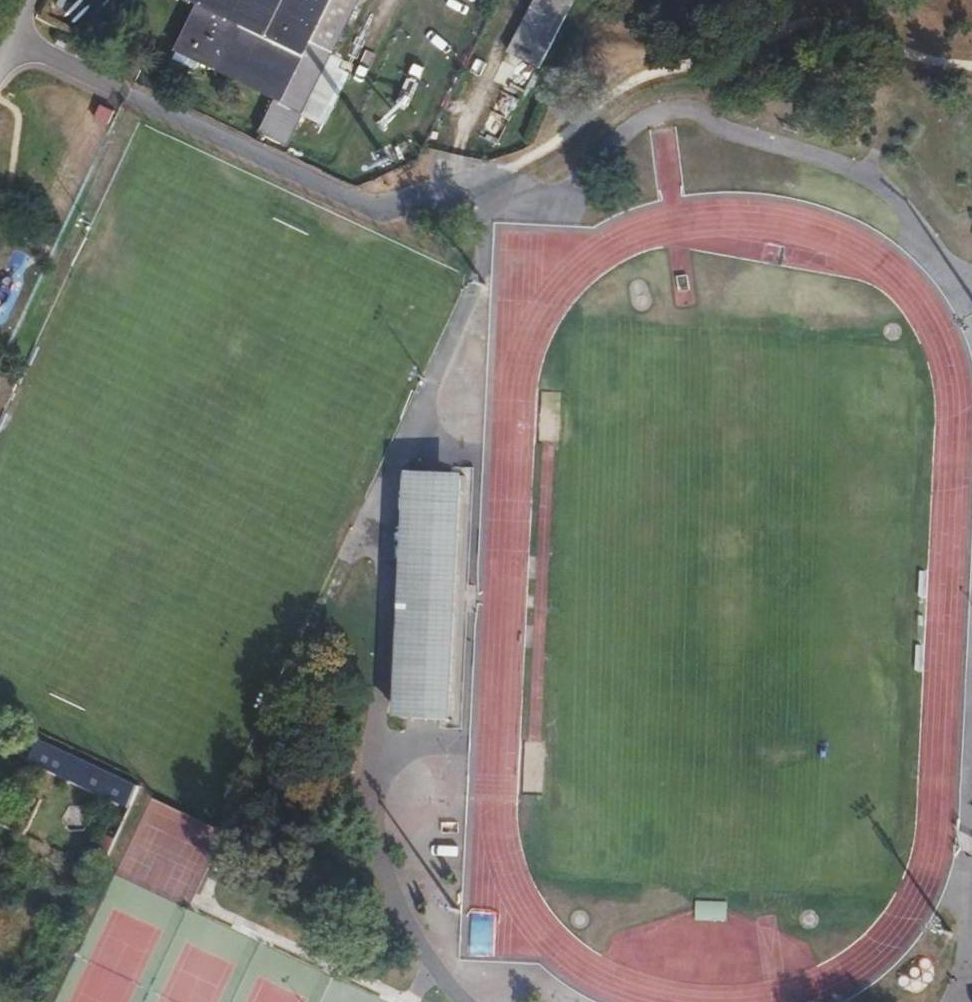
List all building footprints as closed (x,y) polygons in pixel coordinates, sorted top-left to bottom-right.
[(197,4),(175,49),(275,98),(259,131),(289,146),(304,114),(326,124),(352,71),(341,66),(344,59),(335,54),(361,0),(189,0),(197,4)] [(508,51),(540,67),(575,0),(534,0),(508,51)] [(414,474),(403,718),(453,721),(466,477),(414,474)] [(140,786),(42,739),(32,759),(131,806),(140,786)] [(17,820),(13,830),(25,835),(29,826),(17,820)]
